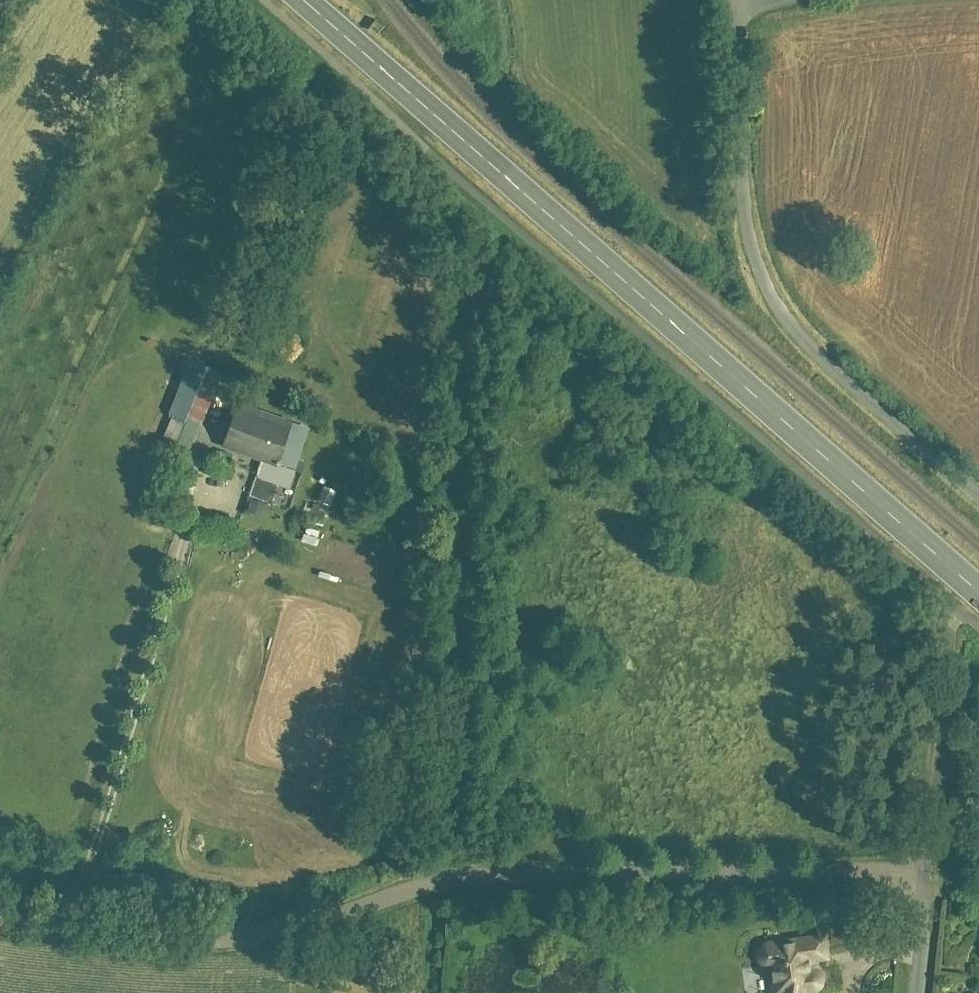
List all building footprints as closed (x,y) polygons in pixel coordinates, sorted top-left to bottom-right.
[(163,438),(192,448),(218,373),(188,363),(163,438)] [(239,403),(226,442),(297,466),(310,426),(239,403)] [(196,463),(174,457),(164,495),(186,500),(196,463)] [(760,992),(814,992),(814,940),(760,940),(760,992)]
